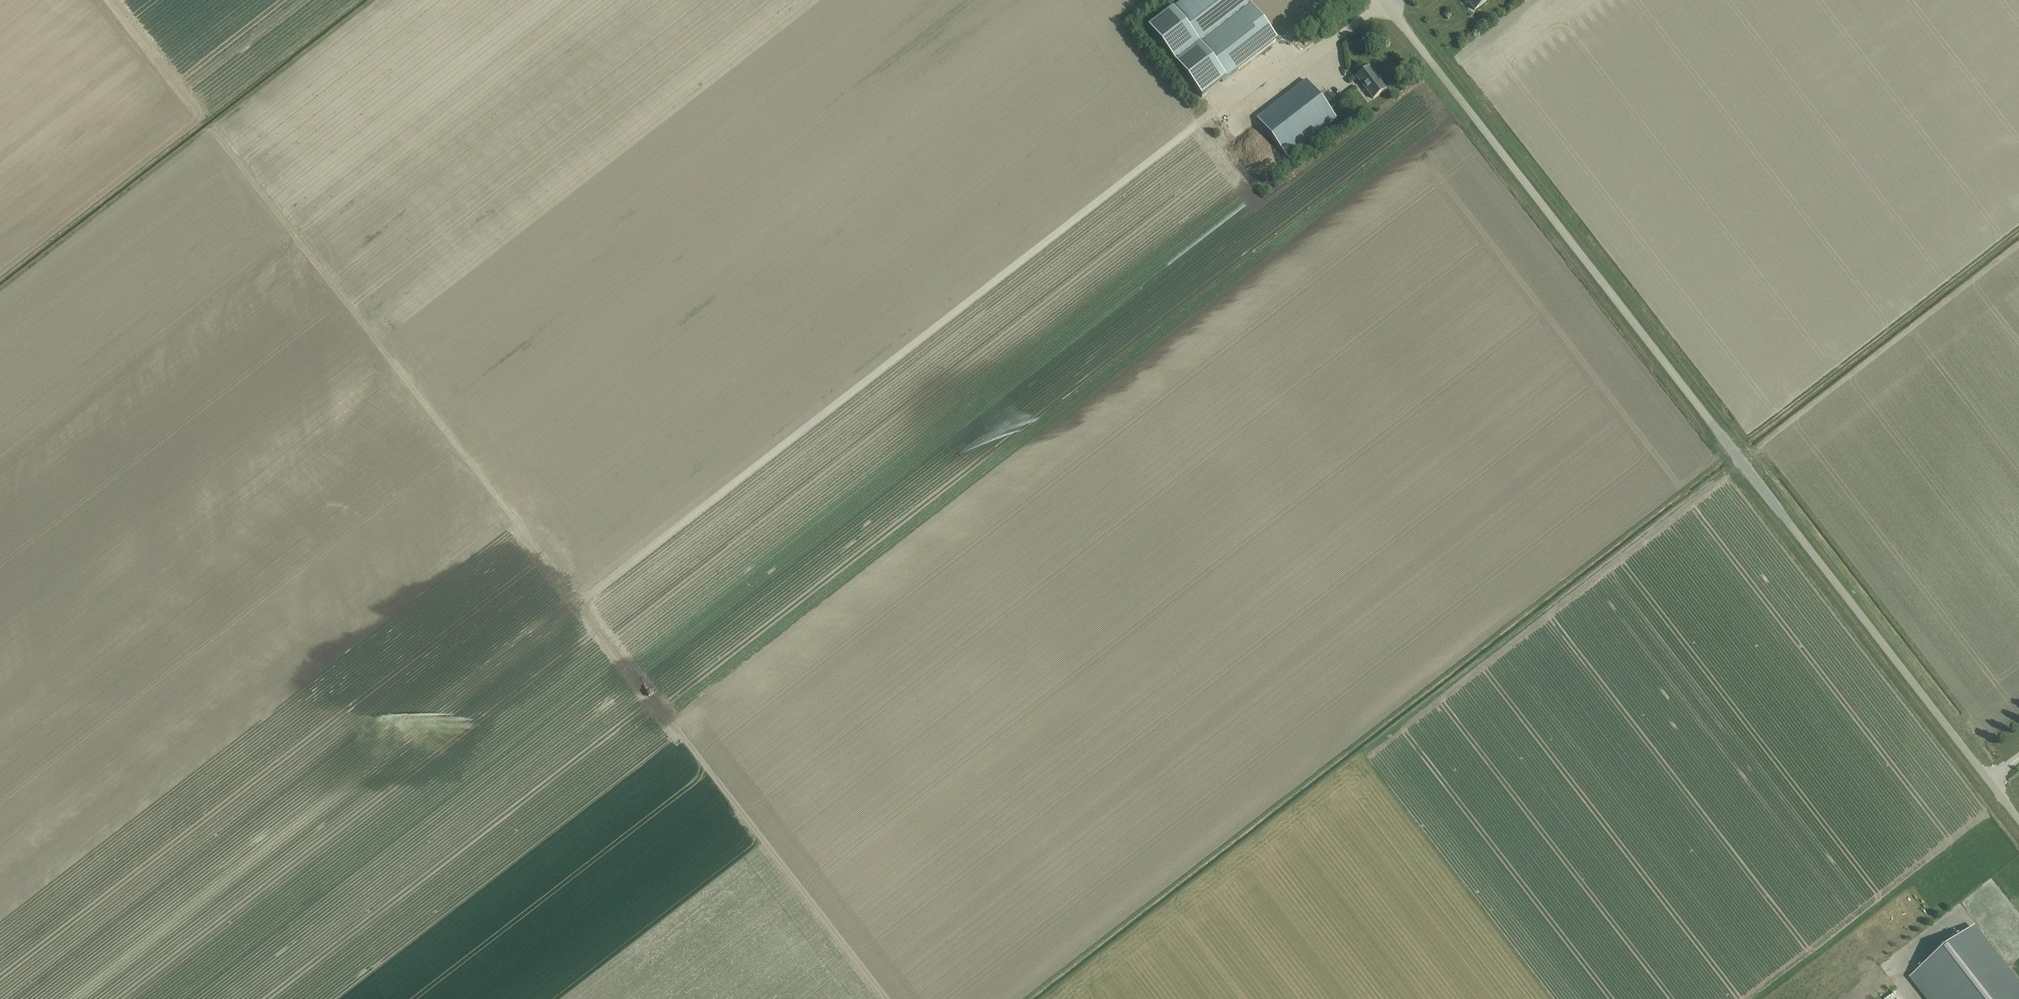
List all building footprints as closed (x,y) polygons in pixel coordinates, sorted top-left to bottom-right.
[(1202,98),(1276,40),(1245,0),(1185,0),(1148,28),(1202,98)] [(1487,0),(1467,0),(1474,10),(1487,0)] [(1356,76),(1373,99),(1386,89),(1369,66),(1356,76)] [(1306,80),(1284,97),(1257,118),(1286,156),(1336,118),(1306,80)] [(1973,929),(1912,977),(1929,998),(2018,998),(2018,988),(1973,929)]
